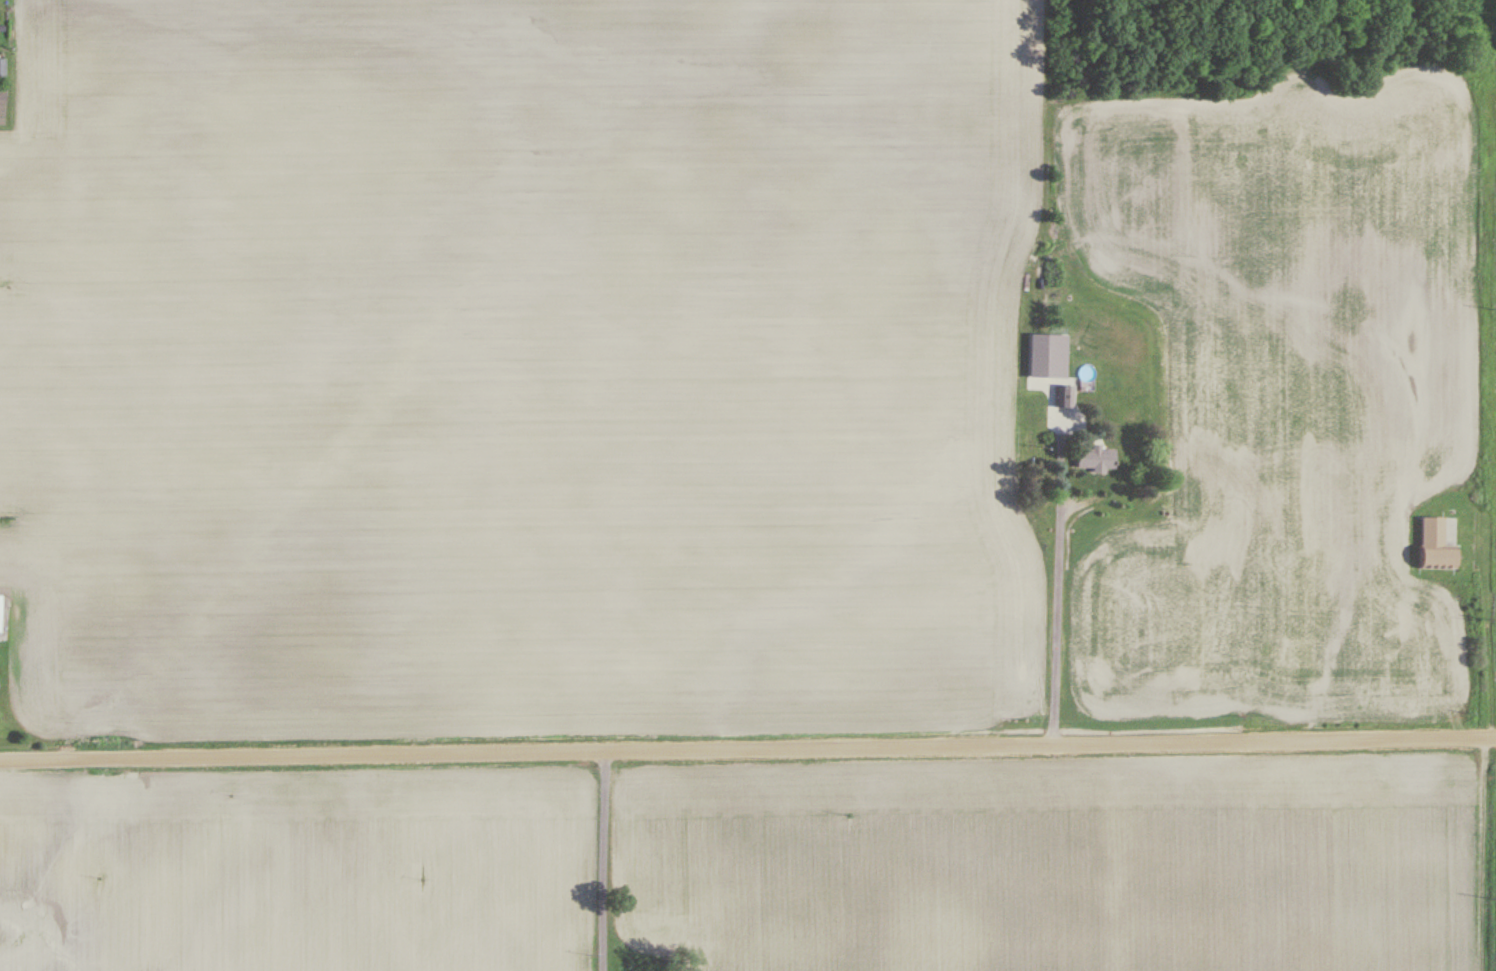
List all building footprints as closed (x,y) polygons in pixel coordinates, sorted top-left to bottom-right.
[(1074,407),(1074,377),(1058,377),(1058,407),(1074,407)] [(1077,447),(1077,470),(1115,471),(1115,448),(1077,447)] [(1421,570),(1457,570),(1457,545),(1445,545),(1445,518),(1421,518),(1421,570)]
